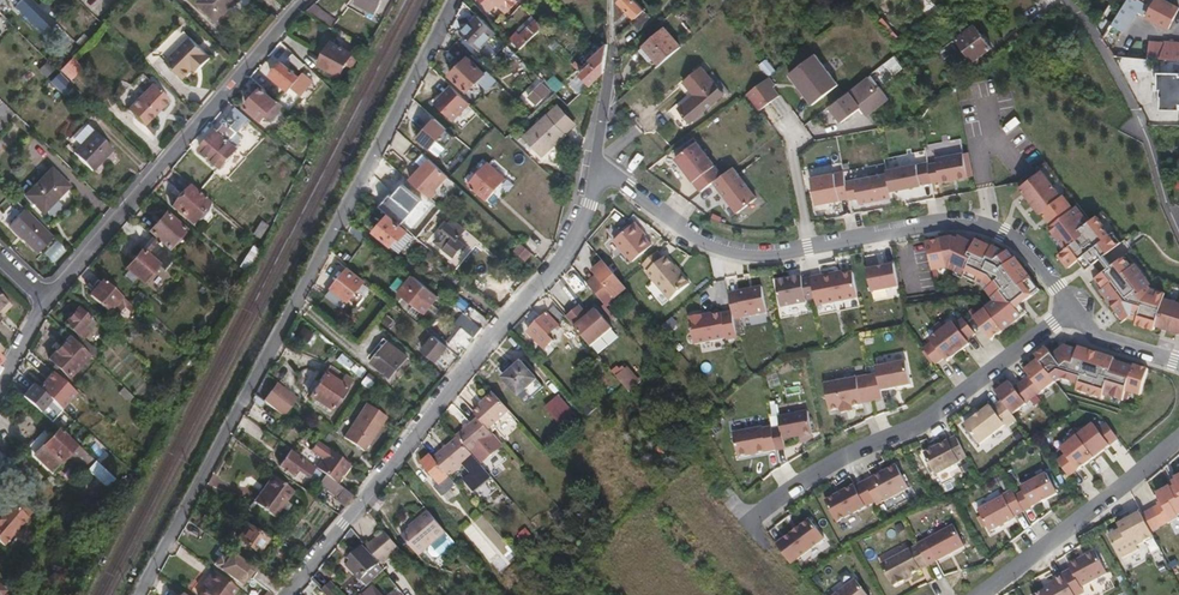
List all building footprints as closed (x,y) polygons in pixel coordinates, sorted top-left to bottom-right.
[(229,0),(193,0),(211,17),(229,0)] [(505,13),(517,1),(516,0),(480,0),(490,11),(496,5),(505,13)] [(517,1),(524,8),(533,0),(519,0),(517,1)] [(643,10),(634,0),(618,0),(634,18),(643,10)] [(1133,0),(1126,0),(1112,21),(1123,28),(1141,1),(1139,0),(1137,0),(1136,1),(1133,0)] [(1178,9),(1163,0),(1157,0),(1147,17),(1167,29),(1178,9)] [(476,49),(493,33),(477,16),(460,32),(476,49)] [(519,50),(543,28),(537,21),(520,37),(516,34),(509,40),(519,50)] [(972,62),(990,48),(974,27),(955,40),(972,62)] [(659,64),(678,48),(664,29),(642,47),(649,55),(651,53),(654,58),(659,64)] [(200,67),(209,56),(188,36),(164,61),(182,78),(191,68),(196,63),(200,67)] [(339,76),(352,52),(330,40),(317,64),(339,76)] [(467,58),(471,55),(456,41),(447,51),(461,65),(449,76),(465,92),(484,74),(467,58)] [(595,41),(588,48),(594,55),(601,48),(595,41)] [(1164,45),(1118,41),(1114,56),(1178,61),(1178,44),(1165,43),(1164,45)] [(606,50),(606,44),(601,48),(594,55),(588,60),(592,65),(581,75),(589,85),(603,72),(606,50)] [(651,53),(649,55),(642,47),(638,50),(648,63),(654,58),(651,53)] [(298,67),(303,63),(292,53),(287,57),(298,67)] [(836,86),(813,55),(788,74),(811,105),(836,86)] [(63,76),(74,65),(66,58),(56,69),(63,76)] [(768,77),(774,72),(764,59),(758,64),(768,77)] [(281,62),(278,64),(275,61),(269,69),(272,71),(269,75),(287,90),(299,77),(281,62)] [(677,108),(684,117),(719,88),(700,66),(683,81),(694,94),(677,108)] [(1178,71),(1155,71),(1155,89),(1159,89),(1158,109),(1178,109),(1178,103),(1178,76),(1178,71)] [(442,95),(450,87),(437,75),(429,84),(442,95)] [(778,95),(766,79),(748,93),(760,109),(778,95)] [(849,93),(860,108),(866,115),(888,99),(879,87),(876,89),(868,79),(849,93)] [(142,124),(166,99),(149,83),(125,107),(142,124)] [(269,120),(282,106),(262,87),(245,106),(260,120),(264,116),(269,120)] [(690,124),(724,94),(719,88),(684,117),(690,124)] [(841,123),(860,108),(849,93),(829,108),(841,123)] [(459,121),(469,109),(461,103),(451,115),(459,121)] [(563,134),(573,125),(556,107),(523,138),(540,157),(564,135),(563,134)] [(232,122),(234,119),(228,114),(223,120),(224,121),(216,130),(215,129),(199,148),(219,166),(235,147),(235,146),(237,143),(238,134),(236,130),(234,128),(237,125),(232,122)] [(438,142),(445,148),(454,136),(432,120),(415,143),(430,154),(438,142)] [(92,171),(111,148),(81,124),(68,141),(77,148),(72,154),(92,171)] [(701,191),(713,182),(722,175),(697,143),(676,158),(686,172),(689,170),(693,174),(689,176),(701,191)] [(937,163),(928,165),(931,181),(939,180),(940,183),(969,177),(964,153),(936,159),(937,163)] [(408,179),(420,165),(413,159),(401,173),(408,179)] [(429,183),(439,171),(428,161),(418,173),(429,183)] [(476,194),(496,171),(486,162),(466,185),(476,194)] [(886,170),(887,174),(890,192),(931,184),(931,181),(928,165),(927,162),(886,170)] [(41,211),(67,185),(49,167),(23,194),(41,211)] [(737,213),(756,198),(733,168),(722,175),(713,182),(737,213)] [(843,171),(811,177),(816,204),(848,199),(845,181),(843,171)] [(1021,186),(1041,212),(1061,197),(1041,171),(1021,186)] [(887,174),(845,181),(848,199),(859,197),(860,203),(891,197),(890,192),(887,174)] [(192,222),(209,202),(188,185),(171,205),(192,222)] [(1048,227),(1060,243),(1088,221),(1076,205),(1072,208),(1063,195),(1061,197),(1041,212),(1051,225),(1048,227)] [(36,253),(53,236),(24,208),(8,224),(36,253)] [(169,248),(185,229),(165,211),(148,230),(169,248)] [(401,239),(406,232),(387,216),(373,232),(389,246),(397,237),(401,239)] [(1100,273),(1112,264),(1105,254),(1117,245),(1096,216),(1088,221),(1060,243),(1065,248),(1058,253),(1068,266),(1078,259),(1085,267),(1092,262),(1100,273)] [(455,232),(459,226),(452,220),(447,225),(445,224),(438,232),(441,234),(434,242),(451,257),(459,249),(461,251),(464,247),(462,245),(462,244),(456,238),(459,235),(455,232)] [(652,245),(634,223),(614,240),(633,261),(652,245)] [(946,266),(964,274),(974,244),(958,236),(956,240),(946,266)] [(946,266),(956,240),(951,237),(926,242),(931,269),(946,266)] [(963,276),(981,284),(1014,260),(1007,251),(1005,253),(975,241),(974,244),(964,274),(963,276)] [(143,281),(157,263),(141,248),(125,266),(143,281)] [(663,258),(658,252),(644,264),(649,270),(647,272),(670,300),(690,283),(666,255),(663,258)] [(1131,311),(1150,287),(1148,285),(1150,282),(1135,262),(1131,264),(1124,255),(1112,264),(1100,273),(1096,276),(1104,286),(1101,289),(1125,318),(1131,311)] [(994,301),(973,317),(990,339),(1021,315),(1015,307),(1031,295),(1023,283),(1029,278),(1015,260),(1014,260),(981,284),(994,301)] [(625,287),(621,282),(603,261),(595,268),(599,273),(585,284),(604,305),(625,287)] [(898,287),(894,261),(883,263),(884,266),(868,269),(872,292),(898,287)] [(346,302),(362,283),(347,270),(325,295),(338,306),(344,300),(346,302)] [(857,297),(852,272),(822,278),(821,275),(811,277),(815,296),(816,305),(857,297)] [(815,296),(811,277),(801,279),(801,275),(775,280),(780,306),(807,301),(806,298),(815,296)] [(436,296),(410,276),(405,282),(430,303),(436,296)] [(118,298),(121,294),(102,279),(89,293),(107,309),(118,298)] [(439,310),(430,303),(405,282),(396,293),(421,315),(425,310),(433,316),(439,310)] [(762,287),(738,291),(743,317),(767,312),(762,287)] [(1154,329),(1163,297),(1165,292),(1150,287),(1131,311),(1136,318),(1134,323),(1154,329)] [(570,315),(577,323),(587,314),(581,307),(590,299),(584,291),(566,307),(568,310),(564,314),(567,318),(570,315)] [(132,312),(136,308),(121,294),(118,298),(132,312)] [(1163,297),(1156,323),(1178,330),(1178,302),(1163,297)] [(587,314),(596,306),(590,299),(581,307),(587,314)] [(86,322),(90,317),(77,306),(64,321),(81,337),(87,330),(86,328),(89,325),(86,322)] [(565,317),(556,306),(547,314),(557,325),(565,317)] [(589,346),(611,328),(595,309),(573,327),(589,346)] [(737,338),(732,311),(712,315),(712,312),(690,316),(695,342),(726,336),(726,340),(737,338)] [(462,313),(454,323),(460,327),(473,338),(481,328),(462,313)] [(564,332),(557,325),(547,314),(527,332),(543,349),(553,340),(548,335),(552,332),(557,338),(564,332)] [(952,321),(930,338),(932,341),(924,348),(936,363),(943,357),(946,361),(970,343),(967,340),(975,334),(963,318),(955,325),(952,321)] [(8,332),(0,324),(0,339),(0,340),(8,332)] [(457,356),(473,338),(460,327),(445,346),(457,356)] [(68,375),(89,353),(68,335),(48,357),(68,375)] [(418,353),(434,366),(448,349),(432,336),(418,353)] [(1036,354),(1038,357),(1055,380),(1059,377),(1078,383),(1076,390),(1087,393),(1100,353),(1078,347),(1076,350),(1064,345),(1052,355),(1046,347),(1036,354)] [(394,371),(403,361),(388,348),(374,363),(389,377),(394,371)] [(1114,357),(1100,353),(1087,393),(1102,397),(1103,394),(1122,399),(1124,390),(1139,394),(1147,368),(1133,363),(1132,366),(1113,360),(1114,357)] [(995,391),(1012,413),(1055,380),(1038,357),(1023,368),(1028,375),(1013,387),(1009,381),(995,391)] [(906,360),(876,366),(878,372),(881,390),(911,384),(906,360)] [(518,396),(535,381),(520,363),(503,379),(518,396)] [(332,410),(352,380),(329,365),(309,396),(332,410)] [(883,399),(881,390),(878,372),(825,383),(830,409),(840,406),(841,412),(852,410),(851,405),(883,399)] [(41,416),(48,402),(65,410),(74,391),(52,380),(45,395),(26,387),(18,405),(41,416)] [(290,406),(296,396),(275,382),(270,390),(290,406)] [(126,400),(131,395),(121,385),(119,388),(123,392),(120,395),(126,400)] [(284,416),(290,406),(270,390),(263,400),(284,416)] [(481,405),(474,411),(478,415),(489,427),(508,410),(491,392),(484,399),(485,400),(481,405)] [(557,417),(563,423),(561,426),(561,427),(573,416),(558,397),(545,407),(555,419),(557,417)] [(990,404),(963,424),(978,444),(1004,425),(1007,426),(1016,419),(1012,413),(1001,400),(992,407),(990,404)] [(586,415),(593,408),(588,403),(582,409),(586,415)] [(365,451),(387,418),(366,404),(343,438),(365,451)] [(808,411),(779,416),(780,427),(783,438),(812,433),(808,411)] [(484,459),(504,443),(489,427),(478,415),(460,432),(460,433),(476,451),(484,459)] [(561,426),(563,423),(557,417),(555,419),(561,426)] [(1069,476),(1117,438),(1105,423),(1098,429),(1093,422),(1060,448),(1066,455),(1057,461),(1069,476)] [(77,443),(76,445),(51,423),(28,448),(51,469),(67,451),(86,467),(89,464),(103,477),(108,471),(81,448),(77,443)] [(784,448),(783,438),(780,427),(772,429),(771,426),(763,428),(763,425),(732,431),(737,457),(749,455),(748,452),(755,451),(755,453),(784,448)] [(476,451),(460,433),(432,457),(448,476),(464,462),(476,451)] [(955,437),(925,453),(936,474),(958,463),(956,459),(964,455),(955,437)] [(329,450),(315,468),(324,475),(336,484),(350,466),(329,450)] [(312,479),(318,472),(289,451),(278,466),(292,476),(298,469),(312,479)] [(484,459),(476,451),(464,462),(471,472),(466,476),(476,488),(495,472),(484,459)] [(455,484),(448,476),(432,457),(430,454),(420,463),(435,481),(432,483),(442,495),(455,484)] [(896,464),(865,481),(875,501),(877,504),(909,487),(896,464)] [(1046,472),(1020,486),(1023,490),(1015,494),(1023,510),(1057,492),(1046,472)] [(271,483),(279,489),(283,483),(273,475),(270,478),(273,480),(271,483)] [(343,490),(336,484),(324,475),(318,484),(337,498),(343,490)] [(1170,488),(1178,501),(1178,475),(1174,478),(1175,480),(1172,482),(1174,487),(1170,488)] [(273,516),(293,490),(283,483),(279,489),(271,483),(273,480),(270,478),(264,487),(267,489),(257,504),(273,516)] [(875,501),(865,481),(855,486),(854,484),(825,499),(837,521),(875,501)] [(730,486),(724,490),(728,496),(734,492),(730,486)] [(264,487),(253,501),(257,504),(267,489),(264,487)] [(1142,515),(1149,531),(1167,521),(1169,523),(1178,518),(1177,515),(1178,514),(1178,501),(1170,488),(1169,487),(1156,494),(1161,503),(1142,515)] [(1014,515),(1023,510),(1015,494),(1012,489),(1004,493),(1005,496),(979,510),(991,531),(1015,518),(1014,515)] [(27,514),(8,500),(0,509),(0,541),(4,544),(27,514)] [(400,535),(416,554),(427,546),(444,531),(425,509),(412,521),(414,523),(400,535)] [(1142,515),(1139,511),(1115,524),(1118,529),(1108,534),(1120,556),(1137,547),(1135,543),(1152,534),(1149,531),(1142,515)] [(810,519),(776,543),(791,562),(824,538),(810,519)] [(256,553),(267,538),(246,524),(236,538),(256,553)] [(953,524),(924,538),(936,559),(964,545),(953,524)] [(386,556),(397,547),(383,531),(373,540),(386,556)] [(435,556),(453,541),(444,531),(427,546),(427,551),(430,555),(435,556)] [(386,556),(373,540),(373,539),(363,547),(377,564),(386,556)] [(918,544),(881,563),(892,586),(913,575),(911,573),(928,564),(918,544)] [(351,561),(346,565),(359,579),(376,564),(360,548),(349,558),(351,561)] [(1075,594),(1077,594),(1083,591),(1079,585),(1106,570),(1094,548),(1067,563),(1070,568),(1062,571),(1075,594)] [(245,569),(249,564),(237,555),(224,572),(236,582),(237,581),(242,583),(244,580),(242,579),(247,571),(245,569)] [(365,586),(381,570),(376,564),(359,579),(365,586)] [(236,587),(212,568),(206,577),(209,580),(205,586),(198,594),(230,594),(236,587)] [(1062,571),(1053,576),(1055,579),(1049,582),(1052,587),(1037,594),(1075,594),(1062,571)] [(206,577),(201,583),(205,586),(209,580),(206,577)] [(387,578),(378,585),(385,594),(386,594),(402,594),(387,578)] [(834,594),(868,594),(855,578),(834,594)] [(327,581),(319,589),(324,594),(341,594),(327,581)]
